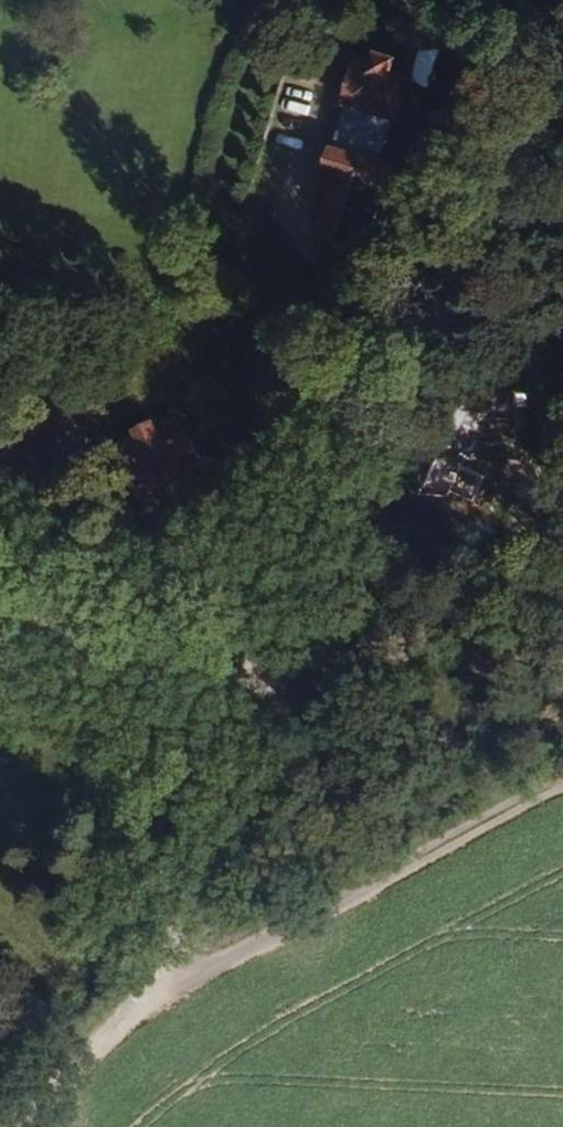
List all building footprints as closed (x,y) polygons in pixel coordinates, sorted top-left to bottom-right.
[(436,84),(449,42),(421,34),(410,69),(408,76),(436,84)] [(359,237),(408,76),(410,69),(399,66),(402,55),(375,46),(372,56),(358,52),(325,160),(341,165),(322,226),(359,237)] [(287,111),(283,135),(306,140),(311,115),(287,111)] [(469,388),(473,430),(508,426),(503,385),(469,388)] [(204,464),(175,409),(116,441),(146,496),(204,464)] [(464,493),(482,443),(451,432),(433,482),(464,493)]
